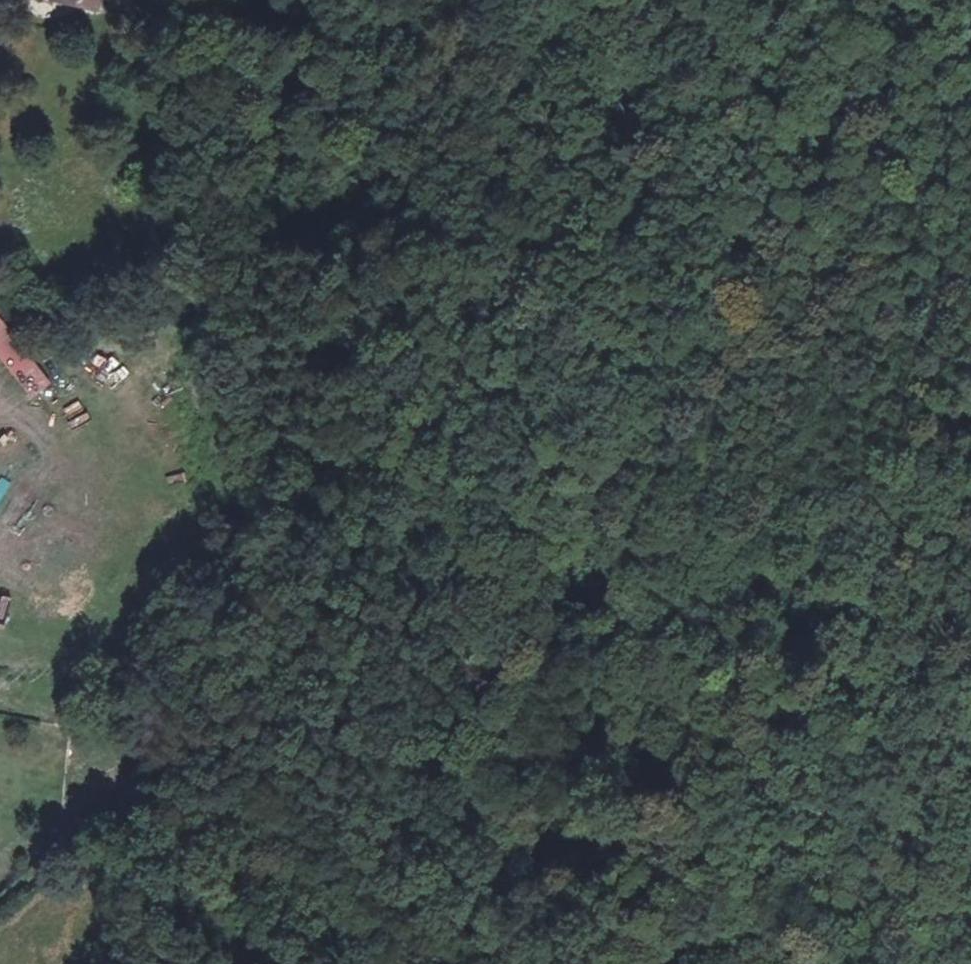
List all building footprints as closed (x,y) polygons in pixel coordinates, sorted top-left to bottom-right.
[(51,2),(92,13),(96,0),(51,0),(51,2)] [(32,400),(53,383),(0,321),(0,362),(32,400)]
